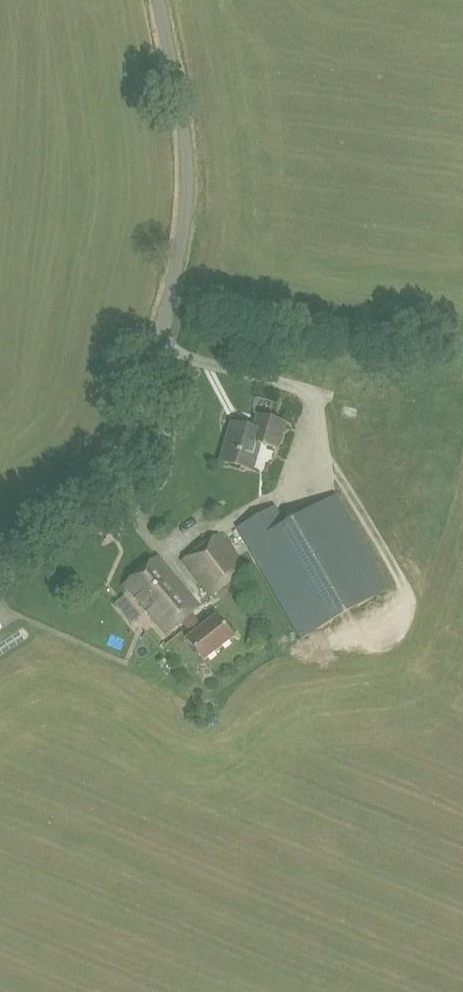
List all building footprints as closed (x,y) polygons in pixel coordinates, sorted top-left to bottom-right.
[(253,470),(260,444),(279,449),(286,422),(259,414),(255,428),(233,422),(222,462),(253,470)] [(391,588),(337,495),(287,524),(276,506),(238,528),(302,639),(391,588)] [(245,569),(220,534),(184,559),(209,595),(245,569)] [(193,635),(188,639),(206,661),(234,638),(217,616),(204,626),(193,612),(200,606),(159,556),(124,585),(166,635),(182,621),(193,635)] [(368,647),(357,652),(363,668),(375,663),(368,647)]
